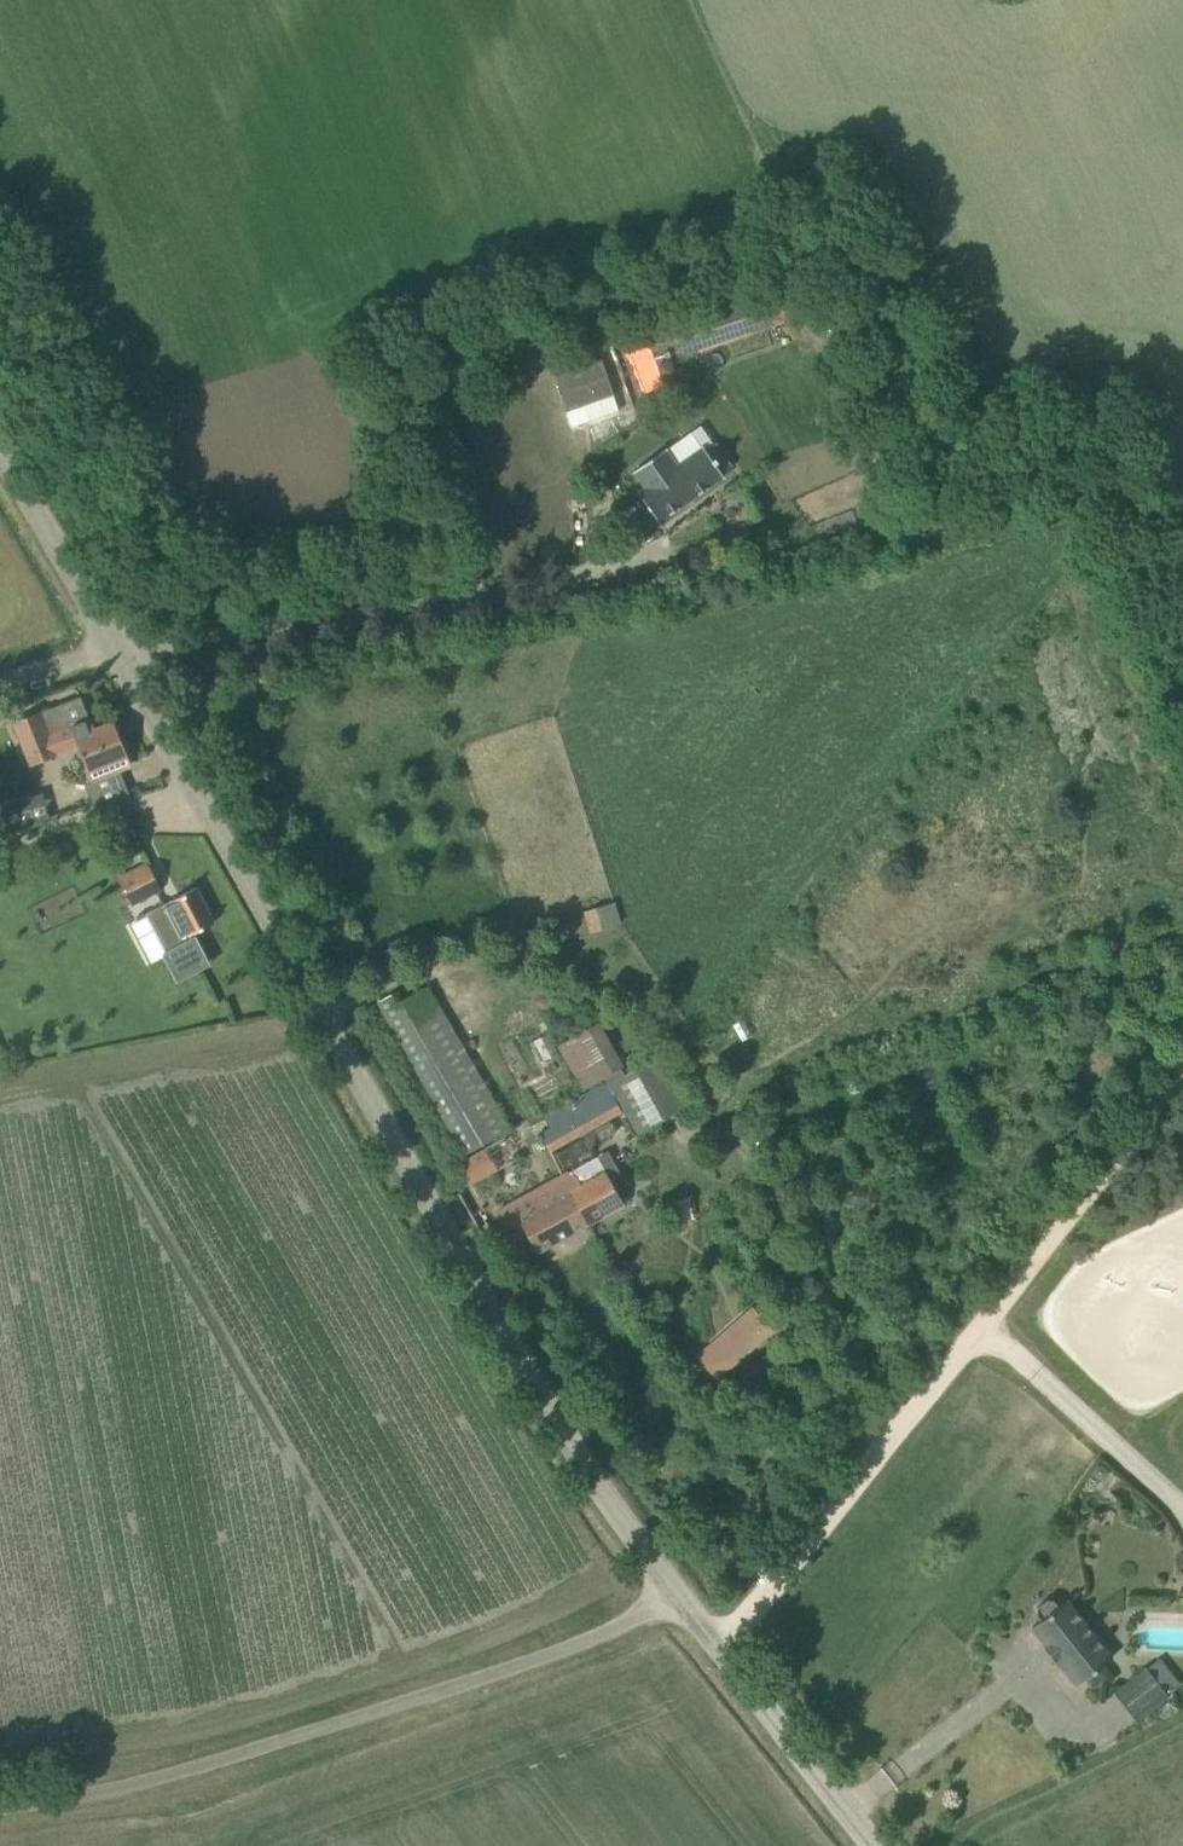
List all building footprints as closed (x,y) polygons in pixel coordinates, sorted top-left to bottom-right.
[(818,298),(810,273),(672,321),(680,345),(695,340),(700,353),(814,314),(818,325),(834,320),(826,295),(818,298)] [(649,348),(632,353),(640,379),(657,374),(649,348)] [(599,361),(551,377),(563,412),(611,396),(599,361)] [(691,431),(668,448),(679,463),(702,446),(691,431)] [(667,446),(632,472),(643,486),(637,490),(661,522),(723,477),(721,473),(733,465),(715,441),(713,443),(704,449),(702,446),(679,463),(668,448),(667,446)] [(130,764),(126,754),(113,722),(95,730),(81,695),(15,722),(31,762),(57,752),(78,743),(93,779),(85,782),(93,804),(129,795),(119,769),(130,764)] [(41,792),(3,803),(10,827),(48,816),(41,792)] [(131,903),(161,888),(148,863),(118,877),(131,903)] [(150,911),(168,946),(164,948),(179,978),(205,965),(190,934),(215,922),(197,887),(176,897),(150,911)] [(587,931),(620,922),(613,900),(581,909),(587,931)] [(466,1153),(487,1141),(504,1131),(422,989),(384,1011),(466,1153)] [(608,1084),(625,1074),(621,1067),(624,1065),(600,1021),(558,1044),(582,1088),(604,1077),(607,1082),(608,1084)] [(608,1084),(607,1082),(550,1114),(556,1124),(540,1133),(549,1149),(621,1108),(636,1136),(695,1102),(666,1052),(625,1074),(608,1084)] [(467,1158),(480,1180),(498,1169),(492,1158),(510,1148),(504,1137),(467,1158)] [(597,1155),(564,1174),(590,1223),(624,1204),(615,1188),(627,1182),(608,1149),(597,1155)] [(590,1223),(564,1174),(498,1211),(513,1238),(528,1230),(539,1251),(590,1223)] [(668,1197),(669,1221),(692,1220),(690,1195),(668,1197)] [(696,1355),(718,1380),(774,1330),(752,1305),(696,1355)] [(1092,1630),(1068,1599),(1059,1605),(1054,1600),(1047,1599),(1037,1607),(1036,1614),(1041,1620),(1032,1627),(1047,1646),(1045,1647),(1055,1660),(1057,1658),(1077,1685),(1104,1663),(1103,1662),(1102,1663),(1082,1637),(1090,1630),(1092,1630)] [(1114,1656),(1092,1630),(1090,1630),(1082,1637),(1102,1663),(1103,1662),(1104,1663),(1114,1656)] [(1169,1695),(1147,1668),(1146,1667),(1114,1692),(1137,1721),(1169,1695)]
